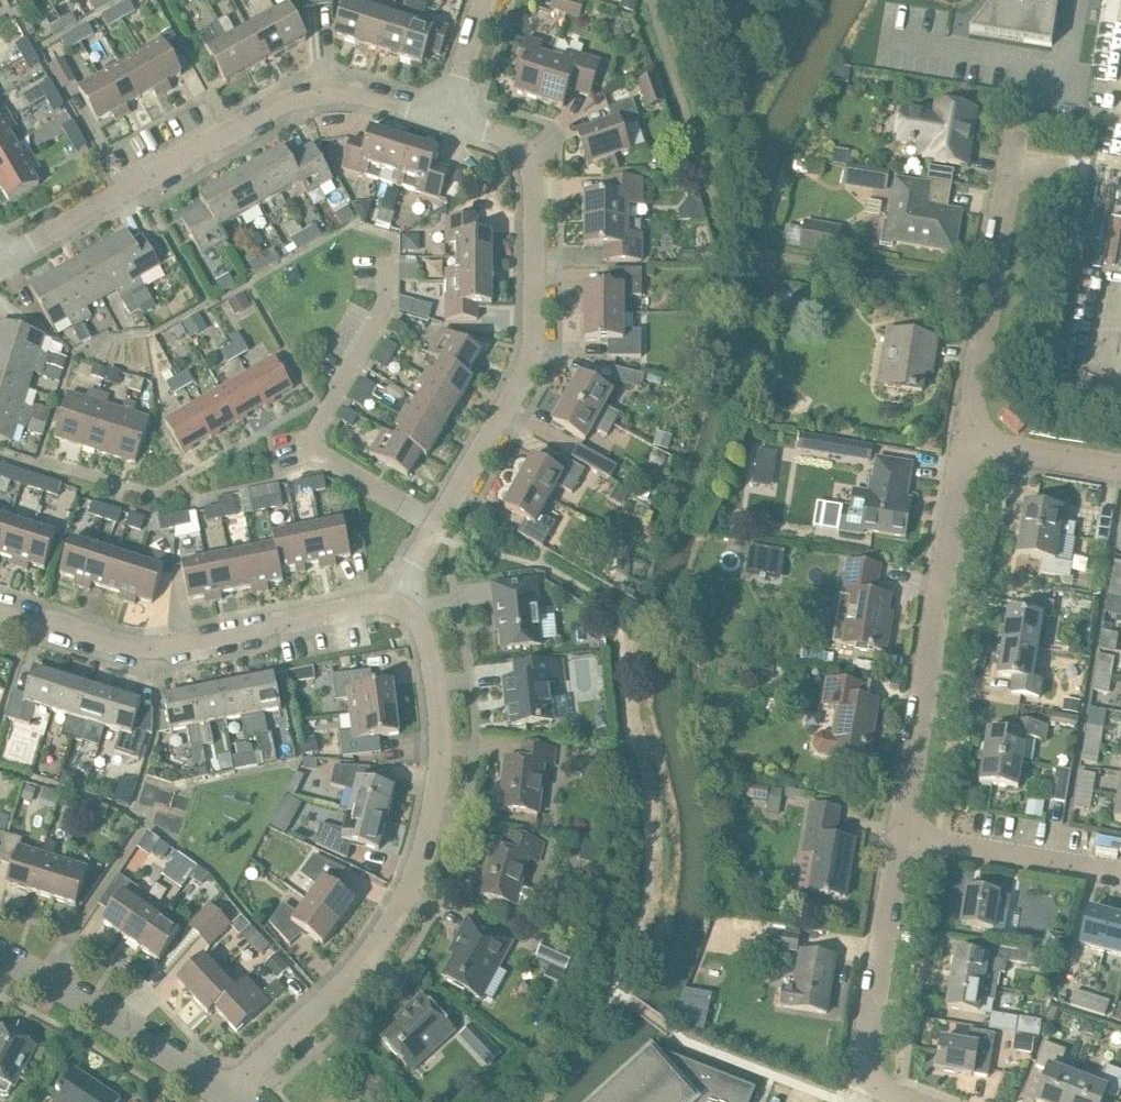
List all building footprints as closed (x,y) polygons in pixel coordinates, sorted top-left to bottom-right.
[(104,0),(98,0),(90,4),(95,13),(107,6),(104,0)] [(257,1),(285,52),(307,40),(289,7),(277,13),(269,0),(259,0),(257,1)] [(318,0),(303,0),(303,8),(318,7),(318,0)] [(341,16),(335,37),(358,45),(372,0),(347,0),(341,16)] [(358,45),(379,52),(390,16),(378,12),(382,0),(372,0),(358,45)] [(379,52),(400,58),(418,2),(411,0),(407,0),(401,19),(390,16),(379,52)] [(550,8),(579,18),(584,3),(575,0),(553,0),(550,8)] [(620,7),(635,12),(638,1),(636,0),(622,0),(620,7)] [(998,0),(997,0),(970,33),(1052,46),(1059,0),(1009,0),(1009,3),(999,1),(998,0)] [(267,62),(285,52),(257,1),(249,5),(259,23),(248,29),(267,62)] [(122,20),(133,14),(137,12),(131,2),(116,10),(122,20)] [(418,2),(400,58),(422,65),(427,51),(440,56),(448,29),(434,25),(433,29),(421,25),(428,5),(418,2)] [(110,27),(122,20),(116,10),(105,17),(110,27)] [(73,14),(61,21),(66,30),(78,23),(73,14)] [(247,73),(267,62),(248,29),(237,36),(227,18),(219,22),(247,73)] [(66,30),(61,21),(49,28),(54,37),(66,30)] [(227,85),(247,73),(219,22),(209,27),(210,29),(200,35),(209,51),(216,65),(227,85)] [(89,24),(75,32),(82,43),(95,36),(89,24)] [(171,29),(162,34),(167,42),(176,37),(171,29)] [(82,43),(75,32),(62,39),(68,51),(82,43)] [(16,45),(23,57),(32,52),(26,39),(16,45)] [(515,93),(539,100),(552,58),(551,58),(540,55),(543,44),(526,39),(519,62),(524,63),(515,93)] [(552,58),(539,100),(564,108),(569,90),(590,96),(601,63),(580,56),(569,53),(570,50),(566,44),(557,41),(551,58),(552,58)] [(165,43),(143,55),(164,94),(172,90),(168,82),(182,74),(165,43)] [(32,52),(23,57),(30,69),(39,64),(32,52)] [(158,98),(164,94),(143,55),(121,67),(138,99),(154,91),(158,98)] [(52,68),(63,89),(76,82),(64,61),(52,68)] [(837,66),(835,78),(834,81),(849,83),(852,69),(837,66)] [(126,106),(138,99),(121,67),(101,78),(122,118),(130,113),(126,106)] [(657,74),(637,81),(647,109),(667,103),(657,74)] [(116,121),(122,118),(101,78),(80,89),(98,122),(113,115),(116,121)] [(40,88),(47,99),(57,93),(50,82),(40,88)] [(38,87),(24,96),(30,107),(45,98),(38,87)] [(57,93),(47,99),(54,111),(64,105),(57,93)] [(10,119),(0,101),(0,125),(10,119)] [(613,122),(577,134),(588,165),(630,151),(622,128),(641,122),(634,101),(609,109),(613,122)] [(928,160),(946,163),(968,167),(968,165),(964,165),(969,131),(974,131),(977,110),(938,104),(936,116),(904,111),(899,142),(918,145),(917,150),(929,152),(928,160)] [(0,125),(0,149),(14,141),(9,132),(15,128),(10,119),(0,125)] [(70,140),(80,134),(73,122),(63,128),(70,140)] [(383,170),(384,171),(394,136),(371,129),(367,143),(352,139),(343,169),(379,180),(383,170)] [(80,134),(70,140),(77,152),(87,146),(80,134)] [(394,136),(384,171),(396,175),(393,184),(403,187),(406,177),(405,177),(416,143),(394,136)] [(35,161),(29,151),(22,155),(14,141),(0,149),(0,180),(35,161)] [(405,177),(406,177),(419,181),(416,191),(440,199),(449,169),(434,165),(439,150),(416,143),(405,177)] [(314,146),(290,159),(303,181),(300,183),(307,195),(333,181),(314,146)] [(285,150),(263,162),(281,194),(300,183),(303,181),(290,159),(285,150)] [(674,174),(683,163),(670,152),(661,163),(674,174)] [(0,180),(0,185),(10,202),(39,185),(33,173),(40,169),(35,161),(0,180)] [(260,206),(281,194),(263,162),(242,174),(260,206)] [(930,180),(952,184),(955,171),(932,167),(930,180)] [(457,168),(452,181),(468,186),(472,173),(457,168)] [(846,171),(844,185),(873,189),(875,175),(846,171)] [(242,174),(221,186),(239,218),(260,206),(242,174)] [(926,207),(929,185),(898,180),(894,203),(900,204),(897,220),(890,219),(890,221),(885,220),(880,244),(893,246),(894,241),(954,251),(961,212),(926,207)] [(586,195),(586,221),(628,221),(628,206),(642,206),(642,181),(605,181),(605,195),(586,195)] [(239,218),(221,186),(200,198),(206,207),(218,229),(219,229),(239,218)] [(353,204),(366,225),(373,201),(353,204)] [(226,242),(219,229),(218,229),(206,207),(182,221),(202,255),(226,242)] [(701,207),(684,207),(684,221),(701,220),(701,207)] [(342,225),(354,219),(348,209),(337,215),(342,225)] [(395,213),(381,209),(378,222),(391,227),(395,213)] [(456,258),(492,258),(492,234),(478,234),(478,218),(447,218),(447,245),(456,245),(456,258)] [(628,221),(586,221),(586,247),(605,247),(605,261),(642,261),(642,236),(628,236),(628,221)] [(317,227),(304,234),(310,244),(322,237),(317,227)] [(286,250),(289,255),(310,244),(304,234),(301,228),(290,235),(295,245),(286,250)] [(804,229),(801,247),(838,254),(841,235),(804,229)] [(158,262),(154,256),(143,236),(134,242),(128,231),(104,245),(131,294),(144,287),(137,274),(158,262)] [(403,235),(402,252),(419,252),(420,236),(403,235)] [(80,259),(100,295),(113,287),(121,301),(131,294),(104,245),(80,259)] [(275,251),(263,257),(269,267),(280,261),(275,251)] [(680,252),(680,266),(701,266),(701,257),(694,257),(694,252),(680,252)] [(269,267),(263,257),(250,264),(256,275),(269,267)] [(492,258),(456,258),(456,271),(446,271),(446,282),(456,282),(456,281),(492,281),(492,258)] [(55,273),(83,321),(91,317),(84,304),(100,295),(80,259),(55,273)] [(418,267),(400,267),(400,281),(418,282),(418,267)] [(641,270),(631,270),(609,270),(609,286),(586,286),(586,314),(624,314),(624,297),(641,297),(641,270)] [(83,321),(55,273),(30,287),(51,323),(65,315),(72,327),(83,321)] [(222,293),(235,286),(230,276),(216,283),(222,293)] [(492,305),(492,281),(456,281),(456,282),(446,282),(446,296),(447,296),(446,321),(477,320),(477,305),(492,305)] [(144,291),(134,297),(142,311),(152,304),(144,291)] [(243,294),(227,303),(235,317),(251,308),(243,294)] [(142,311),(134,297),(123,303),(131,317),(142,311)] [(400,299),(399,311),(412,312),(412,304),(407,299),(400,299)] [(197,313),(183,322),(192,338),(207,329),(199,316),(197,313)] [(624,314),(586,314),(585,341),(609,341),(609,358),(642,358),(642,330),(624,330),(624,314)] [(95,320),(85,325),(93,338),(102,333),(95,320)] [(0,324),(0,352),(46,366),(49,356),(35,351),(41,334),(1,322),(0,324)] [(393,333),(403,339),(409,328),(399,322),(393,333)] [(93,338),(85,325),(74,332),(81,345),(93,338)] [(183,326),(171,333),(178,345),(190,338),(183,326)] [(443,331),(432,350),(429,354),(443,362),(468,376),(481,353),(443,331)] [(888,331),(885,353),(880,385),(922,392),(927,361),(934,362),(937,339),(888,331)] [(239,333),(231,338),(235,345),(243,340),(239,333)] [(382,352),(391,358),(398,347),(388,341),(382,352)] [(227,364),(237,358),(232,348),(229,342),(218,348),(227,364)] [(232,348),(237,358),(248,351),(242,342),(232,348)] [(24,388),(29,372),(42,376),(46,366),(0,352),(0,381),(24,388)] [(391,358),(382,352),(376,363),(385,368),(391,358)] [(48,365),(49,366),(64,370),(68,358),(52,353),(48,365)] [(293,389),(282,370),(276,359),(249,374),(266,404),(293,389)] [(425,377),(462,399),(473,379),(468,376),(443,362),(437,371),(431,367),(425,377)] [(94,365),(91,375),(104,379),(107,369),(94,365)] [(64,370),(49,366),(46,378),(61,382),(64,370)] [(642,388),(646,375),(614,367),(611,381),(642,388)] [(764,367),(761,374),(765,379),(771,378),(774,372),(770,367),(764,367)] [(109,368),(104,382),(118,386),(122,372),(109,368)] [(170,370),(162,375),(167,383),(175,379),(170,370)] [(187,373),(176,379),(182,389),(193,383),(187,373)] [(238,420),(266,404),(249,374),(222,390),(238,420)] [(613,394),(599,386),(580,375),(567,399),(614,425),(620,414),(606,406),(613,394)] [(146,382),(134,377),(129,390),(142,395),(146,382)] [(462,399),(425,377),(420,386),(426,389),(420,399),(451,417),(462,399)] [(172,395),(182,389),(176,379),(166,385),(172,395)] [(359,391),(369,396),(375,385),(366,380),(359,391)] [(29,419),(32,408),(19,404),(24,388),(0,381),(0,410),(29,419)] [(67,397),(61,417),(55,438),(83,446),(100,392),(90,389),(85,403),(67,397)] [(211,435),(238,420),(222,390),(194,405),(211,435)] [(369,396),(359,391),(353,402),(362,407),(369,396)] [(100,392),(83,446),(109,455),(121,415),(105,410),(110,395),(100,392)] [(451,417),(420,399),(414,410),(408,406),(402,416),(439,438),(451,417)] [(553,423),(572,433),(586,441),(593,429),(607,437),(614,425),(567,399),(553,423)] [(121,415),(109,455),(136,463),(148,424),(133,419),(137,404),(125,400),(121,415)] [(184,451),(211,435),(194,405),(166,421),(184,454),(185,453),(184,451)] [(47,423),(51,411),(35,406),(32,418),(47,423)] [(0,410),(0,439),(11,443),(12,442),(7,440),(12,422),(16,424),(16,425),(26,428),(29,419),(0,410)] [(342,421),(351,426),(358,415),(348,410),(342,421)] [(439,438),(402,416),(397,424),(403,428),(397,438),(421,454),(427,457),(439,438)] [(46,424),(32,420),(29,431),(43,436),(46,424)] [(408,477),(421,454),(397,438),(384,431),(370,454),(408,477)] [(674,436),(658,432),(653,447),(669,452),(674,436)] [(799,450),(842,457),(874,463),(876,449),(801,436),(799,450)] [(607,460),(580,445),(573,456),(601,472),(607,460)] [(652,453),(649,460),(651,466),(657,469),(664,467),(667,461),(665,455),(658,451),(652,453)] [(519,483),(550,501),(558,486),(573,495),(586,470),(562,456),(554,470),(533,458),(519,483)] [(840,527),(883,534),(905,538),(910,510),(905,509),(912,464),(878,458),(874,479),(870,478),(867,491),(853,489),(851,506),(843,505),(840,527)] [(0,473),(0,477),(13,481),(17,470),(2,466),(0,473)] [(33,476),(30,487),(44,491),(48,480),(33,476)] [(326,489),(325,482),(324,478),(309,481),(311,492),(326,489)] [(48,480),(44,491),(59,496),(63,485),(48,480)] [(296,495),(311,492),(309,481),(294,484),(296,495)] [(550,501),(519,483),(505,508),(526,519),(518,533),(543,547),(556,524),(541,516),(550,501)] [(641,485),(636,494),(647,500),(652,491),(641,485)] [(629,493),(617,486),(609,500),(621,507),(629,493)] [(1087,490),(1085,504),(1099,507),(1102,493),(1087,490)] [(633,492),(630,496),(642,505),(645,501),(633,492)] [(268,509),(283,506),(281,494),(266,497),(268,509)] [(268,509),(266,497),(251,500),(253,512),(268,509)] [(1050,501),(1049,508),(1063,510),(1064,503),(1050,501)] [(93,503),(89,514),(104,518),(107,508),(93,503)] [(222,518),(237,515),(234,504),(219,507),(222,518)] [(1064,510),(1063,510),(1049,508),(1026,504),(1021,530),(1061,536),(1074,538),(1076,525),(1062,523),(1064,512),(1064,510)] [(222,518),(219,507),(204,510),(207,521),(222,518)] [(104,518),(119,523),(122,512),(107,508),(104,518)] [(1116,512),(1101,509),(1096,541),(1111,544),(1116,512)] [(177,527),(192,524),(189,513),(174,516),(177,527)] [(127,526),(141,530),(145,519),(130,515),(127,526)] [(174,516),(159,519),(162,530),(177,527),(174,516)] [(10,520),(0,517),(0,552),(10,520)] [(20,568),(33,527),(10,520),(0,552),(0,555),(13,559),(11,565),(20,568)] [(344,521),(320,525),(329,568),(337,566),(336,560),(351,556),(344,521)] [(320,569),(329,568),(320,525),(297,530),(304,566),(319,563),(320,569)] [(33,527),(20,568),(28,571),(30,564),(45,569),(56,534),(33,527)] [(280,571),(281,571),(296,568),(297,574),(306,572),(304,566),(297,530),(273,535),(276,547),(280,571)] [(1021,530),(1017,555),(1042,559),(1040,573),(1062,576),(1070,578),(1072,563),(1057,561),(1061,536),(1021,530)] [(83,588),(96,547),(72,540),(61,574),(76,579),(74,585),(83,588)] [(92,584),(106,589),(117,554),(96,547),(83,588),(90,590),(92,584)] [(280,571),(276,547),(253,552),(261,592),(269,591),(268,584),(283,581),(281,571),(280,571)] [(252,594),(261,592),(253,552),(229,556),(236,591),(251,588),(252,594)] [(141,562),(117,554),(106,589),(121,593),(119,600),(128,603),(141,562)] [(221,594),(236,591),(229,556),(206,561),(214,602),(222,600),(221,594)] [(206,604),(214,602),(206,561),(182,566),(189,600),(204,597),(206,604)] [(844,645),(864,648),(886,652),(890,630),(885,630),(891,597),(875,595),(880,566),(849,561),(843,597),(852,598),(844,645)] [(141,562),(128,603),(135,605),(137,599),(152,603),(163,569),(141,562)] [(1114,562),(1111,580),(1120,581),(1120,563),(1114,562)] [(537,580),(493,585),(497,621),(500,621),(503,650),(541,646),(534,581),(537,581),(537,580)] [(1111,580),(1108,597),(1120,599),(1120,581),(1111,580)] [(1008,611),(1003,644),(1039,649),(1044,618),(1053,619),(1055,603),(1027,598),(1025,614),(1008,611)] [(1116,653),(1118,641),(1119,634),(1102,632),(1099,650),(1116,653)] [(1012,694),(1033,698),(1040,699),(1042,682),(1034,680),(1039,649),(1003,644),(998,676),(1014,678),(1012,694)] [(1098,656),(1096,674),(1113,676),(1115,659),(1098,656)] [(836,657),(834,667),(871,673),(873,663),(836,657)] [(351,659),(332,663),(333,667),(351,664),(351,659)] [(771,677),(772,676),(774,674),(774,671),(774,668),(774,666),(772,664),(771,662),(769,661),(766,660),(764,661),(761,661),(759,663),(757,665),(756,667),(756,670),(756,672),(757,674),(759,676),(761,678),(764,679),(766,679),(769,678),(771,677)] [(561,661),(536,664),(514,666),(515,680),(503,681),(505,699),(508,699),(511,726),(555,721),(551,684),(563,682),(561,661)] [(14,691),(7,712),(5,719),(31,726),(37,707),(52,712),(63,678),(35,670),(27,695),(14,691)] [(300,670),(286,673),(289,686),(297,684),(301,676),(300,670)] [(351,715),(396,709),(393,684),(364,688),(363,672),(333,676),(337,701),(349,699),(351,715)] [(1110,694),(1113,676),(1096,674),(1093,691),(1110,694)] [(246,682),(257,737),(268,734),(264,714),(281,710),(275,676),(246,682)] [(63,678),(52,712),(68,717),(61,736),(73,740),(89,687),(63,678)] [(819,755),(846,760),(868,763),(878,702),(859,699),(861,686),(828,680),(824,705),(839,708),(835,734),(822,732),(814,738),(813,748),(819,755)] [(245,739),(257,737),(246,682),(219,687),(226,722),(241,719),(245,739)] [(89,687),(73,740),(83,743),(89,723),(106,728),(116,695),(89,687)] [(219,687),(193,693),(203,746),(213,744),(209,726),(226,722),(219,687)] [(206,761),(203,746),(193,693),(164,698),(167,712),(161,712),(160,734),(171,733),(187,729),(191,749),(192,748),(195,763),(206,761)] [(116,695),(106,728),(121,733),(115,753),(139,760),(147,733),(134,729),(142,703),(116,695)] [(1078,715),(1081,702),(1065,699),(1063,712),(1078,715)] [(399,735),(396,709),(351,715),(353,731),(340,732),(343,758),(373,754),(371,738),(399,735)] [(1077,729),(1079,719),(1052,714),(1050,724),(1077,729)] [(988,731),(984,757),(1023,763),(1027,738),(1046,741),(1049,727),(1016,722),(1014,735),(988,731)] [(1087,726),(1084,744),(1101,746),(1104,729),(1087,726)] [(610,729),(596,730),(598,745),(611,743),(610,729)] [(260,736),(261,743),(265,762),(277,760),(272,734),(260,736)] [(315,739),(300,742),(303,756),(318,752),(315,739)] [(1099,764),(1101,746),(1084,744),(1081,761),(1099,764)] [(501,810),(523,812),(540,814),(545,767),(553,768),(555,749),(523,745),(521,761),(506,760),(501,810)] [(598,748),(595,766),(611,768),(613,750),(598,748)] [(256,752),(234,756),(236,770),(264,765),(262,752),(256,754),(256,752)] [(236,770),(234,756),(218,758),(221,773),(236,770)] [(1023,763),(984,757),(980,782),(1018,789),(1023,763)] [(350,811),(387,821),(395,791),(367,784),(371,768),(336,766),(331,786),(355,792),(350,811)] [(1053,801),(1068,803),(1073,771),(1059,769),(1053,801)] [(64,771),(59,784),(79,790),(81,782),(77,776),(64,771)] [(1097,776),(1082,773),(1079,791),(1095,793),(1097,776)] [(134,788),(119,783),(113,801),(131,806),(135,795),(132,794),(134,788)] [(22,800),(33,803),(38,790),(27,786),(22,800)] [(750,787),(749,799),(768,801),(769,789),(750,787)] [(43,788),(38,806),(55,811),(61,793),(43,788)] [(783,788),(783,790),(770,788),(767,814),(779,816),(782,797),(807,798),(808,791),(783,788)] [(1079,791),(1077,808),(1092,810),(1095,793),(1079,791)] [(69,808),(80,811),(83,800),(72,797),(69,808)] [(1029,798),(1026,816),(1041,820),(1045,801),(1029,798)] [(83,800),(80,811),(105,819),(109,808),(83,800)] [(808,891),(846,897),(855,842),(835,839),(840,809),(813,805),(805,853),(814,855),(808,891)] [(316,844),(328,850),(348,859),(352,843),(379,850),(387,821),(350,811),(345,831),(321,824),(316,844)] [(279,817),(274,828),(285,833),(290,822),(279,817)] [(171,848),(149,833),(139,848),(149,855),(152,851),(164,859),(171,848)] [(541,843),(533,840),(512,834),(507,851),(493,847),(479,895),(517,906),(517,905),(528,908),(532,904),(535,897),(533,891),(522,889),(530,861),(536,863),(541,843)] [(0,859),(0,863),(13,867),(7,885),(30,892),(42,855),(20,848),(23,840),(8,835),(0,859)] [(30,892),(53,899),(65,862),(52,858),(56,845),(46,843),(42,855),(30,892)] [(586,845),(582,860),(596,864),(601,849),(586,845)] [(346,870),(326,861),(315,856),(301,874),(318,886),(308,900),(340,923),(356,901),(337,888),(346,870)] [(185,884),(192,875),(198,866),(186,858),(180,867),(179,869),(171,864),(166,871),(185,884)] [(65,862),(53,899),(76,907),(88,869),(65,862)] [(209,873),(198,866),(192,875),(203,882),(209,873)] [(103,923),(122,936),(143,906),(132,899),(137,893),(128,886),(103,923)] [(999,911),(1008,912),(1010,897),(967,890),(961,924),(996,930),(999,911)] [(323,946),(340,923),(308,900),(298,914),(284,904),(270,923),(290,946),(305,932),(323,946)] [(191,925),(201,935),(221,915),(211,905),(191,925)] [(122,936),(140,949),(166,912),(157,906),(153,912),(143,906),(122,936)] [(1090,910),(1084,931),(1081,947),(1104,953),(1113,916),(1090,910)] [(174,918),(166,912),(140,949),(160,962),(181,932),(170,924),(174,918)] [(231,926),(221,915),(201,935),(211,945),(231,926)] [(1104,953),(1120,957),(1120,918),(1113,916),(1104,953)] [(450,953),(456,956),(444,978),(476,996),(492,966),(498,969),(513,942),(469,918),(457,940),(450,953)] [(253,943),(261,936),(251,925),(243,933),(253,943)] [(531,929),(526,942),(542,949),(547,936),(531,929)] [(797,952),(800,936),(769,931),(767,946),(797,952)] [(1048,933),(1046,949),(1061,951),(1063,935),(1048,933)] [(261,936),(253,943),(262,953),(270,945),(261,936)] [(1029,951),(1002,947),(981,943),(979,956),(957,952),(952,981),(998,988),(1000,973),(1005,974),(1007,961),(1027,964),(1027,965),(1037,967),(1039,953),(1029,951)] [(781,1006),(805,1010),(827,1014),(836,957),(801,952),(795,989),(784,987),(781,1006)] [(276,954),(265,964),(279,979),(290,969),(276,954)] [(178,981),(194,999),(227,968),(219,960),(214,965),(205,956),(178,981)] [(209,1015),(216,1009),(237,990),(228,980),(233,975),(227,968),(194,999),(209,1015)] [(285,990),(277,981),(262,995),(248,979),(237,990),(216,1009),(237,1032),(273,999),(274,1001),(285,990)] [(1085,1011),(1090,996),(1094,983),(1079,979),(1071,1007),(1085,1011)] [(998,988),(952,981),(947,1008),(992,1016),(994,1002),(996,1002),(998,988)] [(397,1019),(401,1024),(383,1040),(407,1067),(432,1044),(436,1048),(454,1031),(422,996),(397,1019)] [(1110,1002),(1090,996),(1085,1011),(1105,1017),(1110,1002)] [(700,1001),(697,1015),(701,1016),(707,1017),(710,1004),(700,1001)] [(1051,1007),(1047,1018),(1055,1021),(1059,1010),(1051,1007)] [(1019,1019),(993,1015),(991,1030),(1017,1034),(1019,1019)] [(465,1017),(458,1028),(471,1037),(478,1026),(465,1017)] [(1086,1019),(1081,1031),(1093,1036),(1098,1024),(1086,1019)] [(4,1097),(8,1095),(12,1088),(14,1089),(36,1047),(0,1028),(0,1095),(4,1097)] [(971,1076),(971,1074),(989,1077),(996,1034),(970,1030),(968,1044),(942,1040),(937,1071),(971,1076)] [(1016,1036),(1014,1051),(1033,1054),(1035,1039),(1016,1036)] [(1043,1045),(1036,1066),(1049,1071),(1037,1101),(1070,1101),(1079,1079),(1060,1072),(1067,1051),(1044,1043),(1043,1045)] [(756,1089),(650,1048),(591,1101),(751,1101),(756,1089)] [(1070,1101),(1102,1101),(1105,1093),(1118,1098),(1120,1089),(1120,1072),(1106,1066),(1098,1086),(1079,1079),(1070,1101)] [(62,1087),(52,1101),(120,1101),(121,1100),(74,1069),(62,1087)] [(40,1101),(47,1101),(51,1096),(46,1093),(40,1101)]
